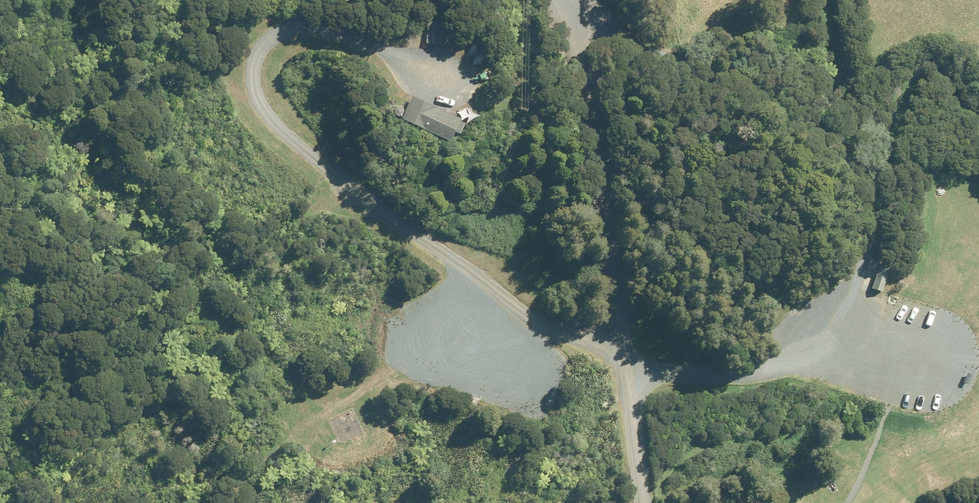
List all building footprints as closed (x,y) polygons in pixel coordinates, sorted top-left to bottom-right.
[(412,92),(402,115),(452,137),(462,115),(412,92)] [(878,263),(870,289),(881,292),(889,267),(878,263)] [(872,358),(869,369),(875,371),(878,359),(872,358)]
